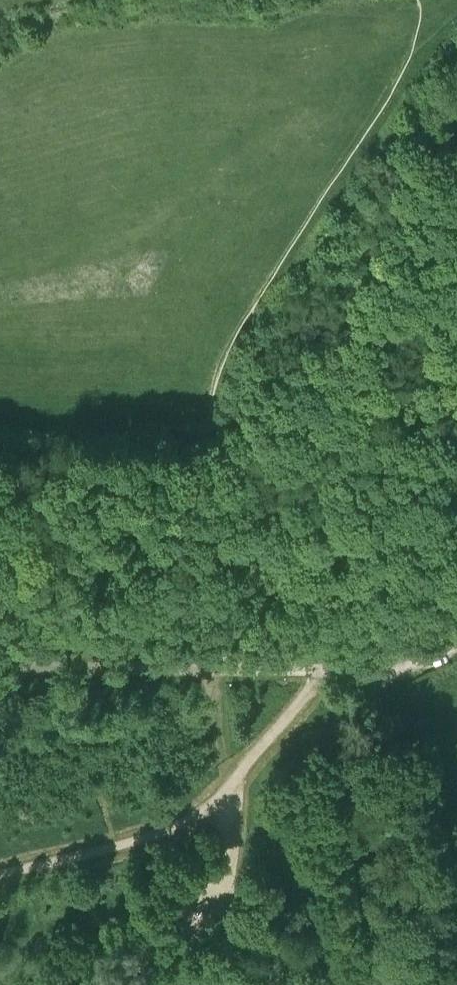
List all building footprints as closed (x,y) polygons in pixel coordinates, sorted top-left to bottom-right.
[(207,899),(193,908),(199,917),(213,908),(207,899)]
